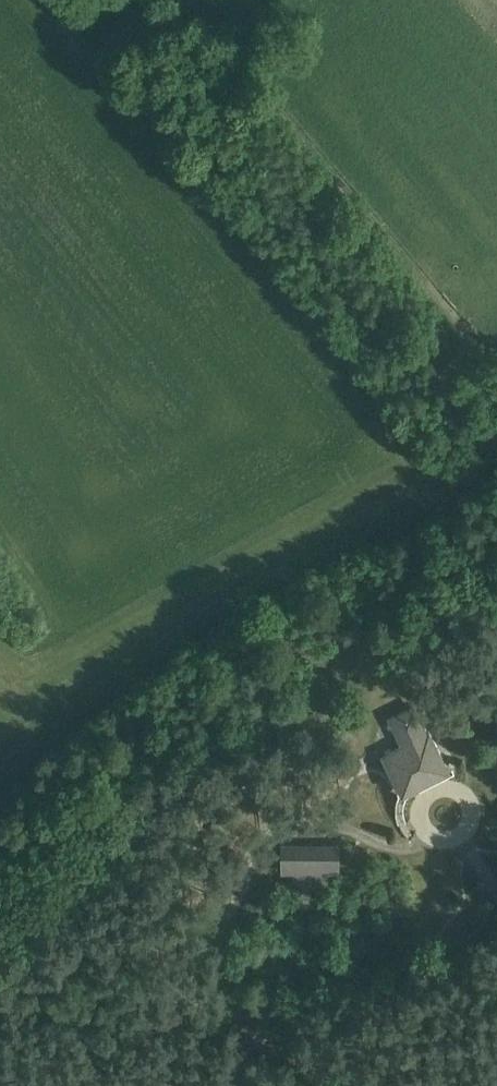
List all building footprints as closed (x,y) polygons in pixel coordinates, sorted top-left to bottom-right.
[(415,705),(391,718),(404,742),(385,752),(405,791),(450,768),(431,731),(429,732),(415,705)] [(285,872),(339,872),(339,848),(285,848),(285,872)]
